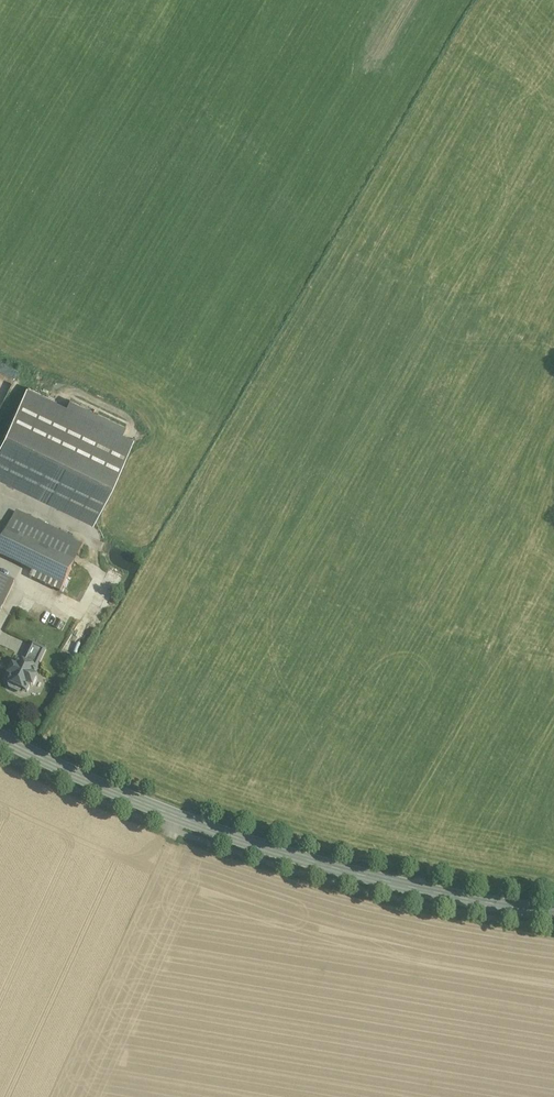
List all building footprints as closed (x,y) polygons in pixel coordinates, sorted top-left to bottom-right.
[(27,387),(0,445),(0,476),(94,521),(133,438),(27,387)] [(84,544),(16,511),(10,523),(3,537),(30,549),(71,569),(84,544)] [(3,537),(0,543),(0,554),(22,565),(30,549),(3,537)] [(71,569),(30,549),(22,565),(22,566),(63,586),(71,569)] [(0,574),(0,612),(14,581),(0,574)] [(64,650),(79,657),(92,630),(77,623),(64,650)] [(46,650),(32,644),(23,663),(37,670),(46,650)] [(23,663),(18,661),(15,667),(14,667),(12,667),(8,675),(9,677),(11,677),(8,684),(8,685),(9,689),(13,691),(17,689),(18,689),(27,693),(30,687),(31,687),(34,686),(37,679),(36,677),(35,677),(38,670),(37,670),(23,663)]
